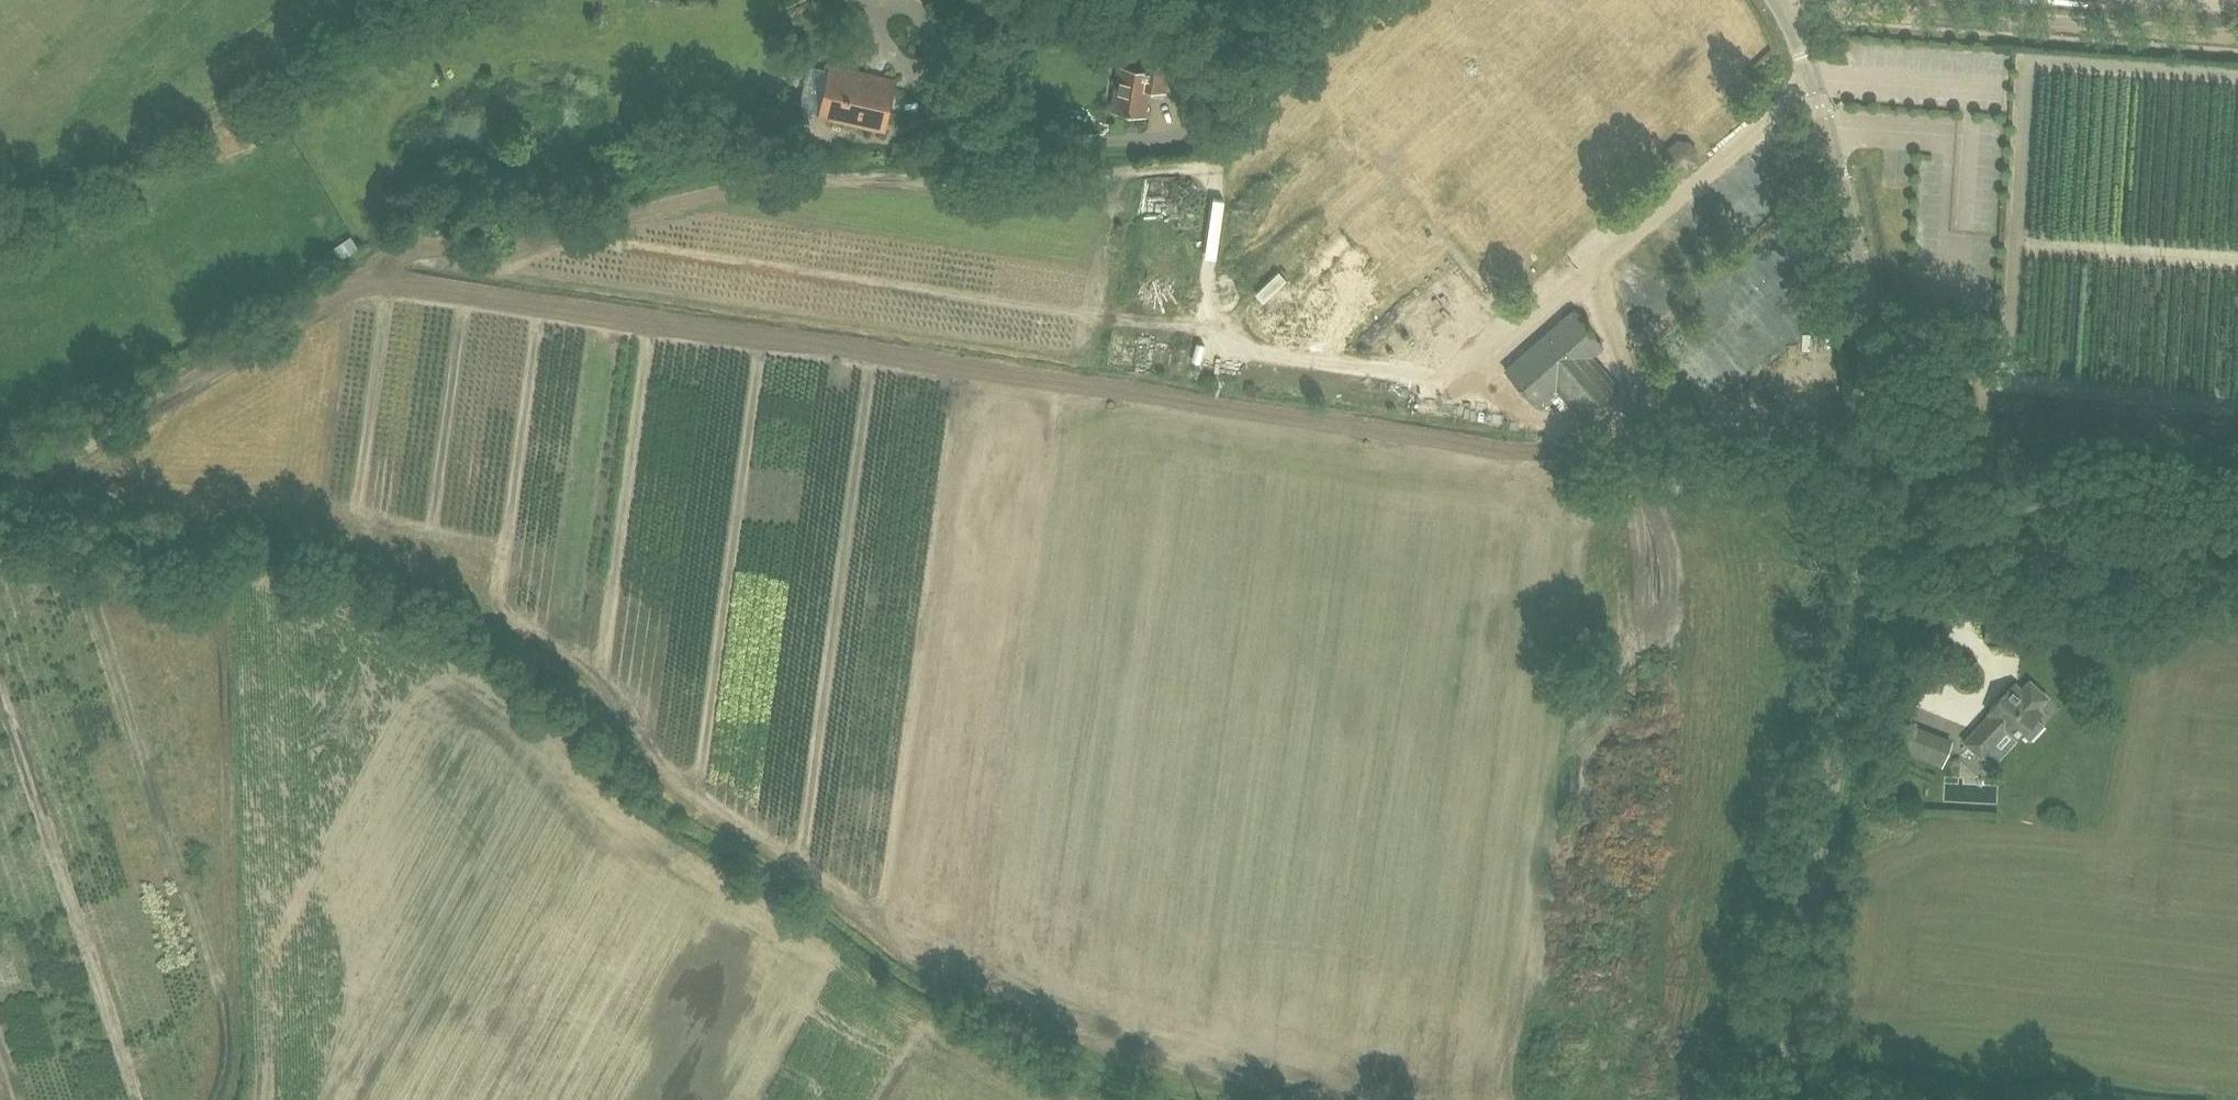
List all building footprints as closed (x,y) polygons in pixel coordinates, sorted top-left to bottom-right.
[(1171,54),(1160,52),(1162,41),(1147,38),(1141,70),(1120,66),(1113,109),(1144,115),(1149,88),(1165,91),(1171,54)] [(831,64),(819,117),(885,132),(896,79),(831,64)] [(1686,166),(1693,160),(1694,151),(1688,144),(1679,143),(1671,149),(1671,158),(1677,165),(1686,166)] [(1507,371),(1535,403),(1535,404),(1556,385),(1586,418),(1619,389),(1589,356),(1603,344),(1602,344),(1574,312),(1573,311),(1573,312),(1507,371),(1507,370),(1506,371),(1507,371)] [(2030,682),(2022,691),(2014,684),(1990,711),(1991,712),(1965,741),(1981,757),(2008,728),(2018,737),(2023,733),(2030,739),(2044,724),(2037,718),(2041,713),(2036,709),(2047,697),(2030,682)] [(1941,764),(1951,740),(1907,722),(1897,747),(1941,764)]
